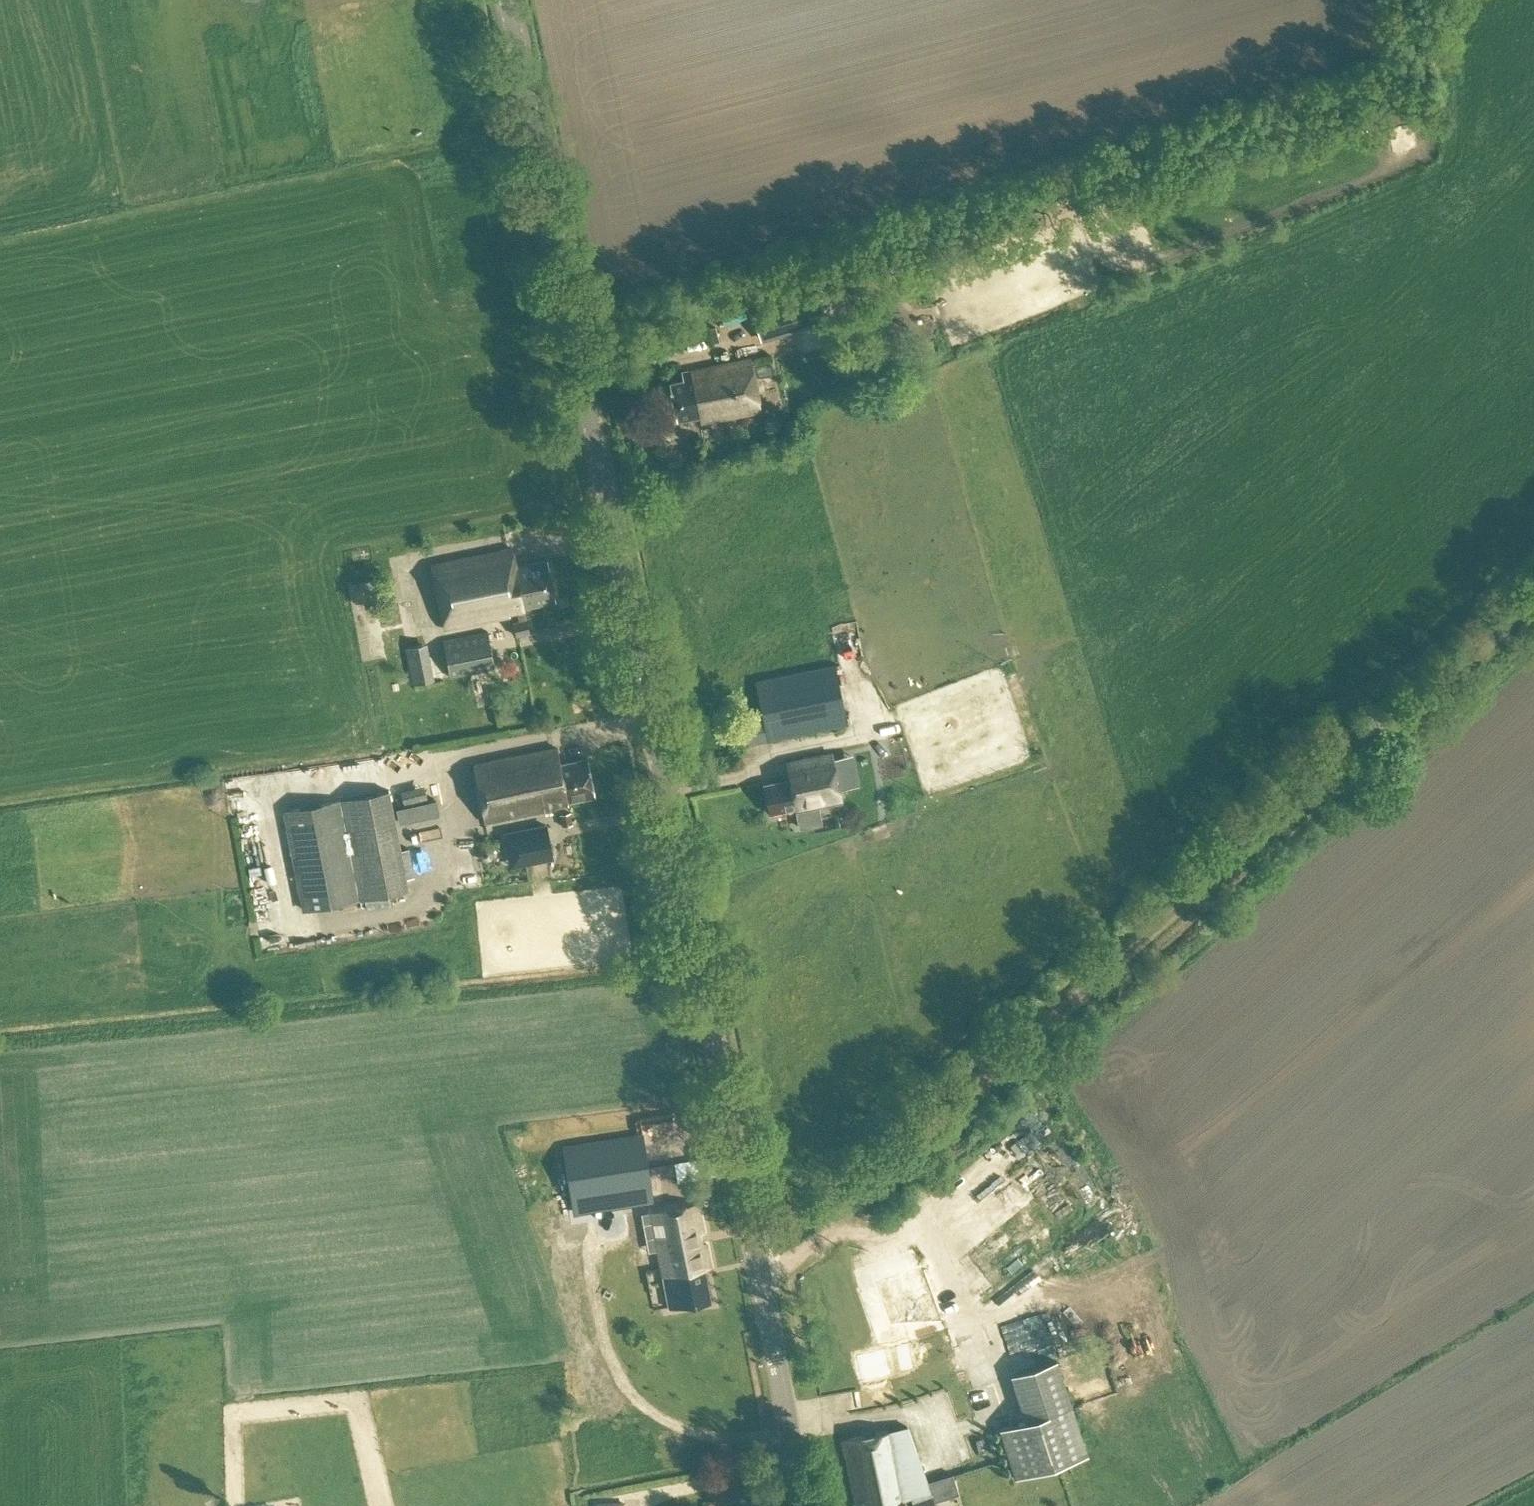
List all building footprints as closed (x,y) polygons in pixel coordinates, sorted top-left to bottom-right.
[(818,294),(753,314),(754,318),(761,343),(827,322),(820,301),(819,296),(818,294)] [(700,423),(759,411),(748,356),(681,370),(682,378),(666,381),(674,421),(699,416),(700,423)] [(446,629),(517,615),(518,619),(512,621),(515,634),(529,631),(525,610),(530,609),(529,606),(557,600),(549,560),(517,566),(514,550),(434,566),(446,629)] [(487,630),(443,639),(451,676),(495,667),(487,630)] [(767,740),(845,725),(834,667),(756,683),(767,740)] [(572,799),(596,794),(588,755),(562,761),(558,744),(473,763),(486,823),(573,804),(572,799)] [(797,813),(843,804),(832,751),(786,760),(789,777),(762,782),(768,813),(796,808),(797,813)] [(410,798),(434,795),(432,782),(409,786),(410,798)] [(390,789),(283,810),(302,910),(409,889),(406,876),(414,874),(409,846),(401,848),(390,789)] [(559,813),(562,825),(573,823),(570,811),(559,813)] [(546,824),(504,832),(509,853),(523,850),(526,861),(552,856),(546,824)] [(479,847),(477,853),(479,859),(485,861),(491,859),(493,853),(491,847),(485,845),(479,847)] [(644,1134),(562,1146),(572,1213),(654,1201),(644,1134)] [(653,1209),(657,1230),(661,1250),(658,1251),(669,1307),(710,1301),(704,1267),(710,1266),(696,1200),(653,1209)] [(961,1296),(946,1258),(879,1284),(888,1309),(915,1306),(912,1300),(929,1293),(934,1306),(961,1296)] [(1027,1421),(998,1430),(1014,1477),(1087,1453),(1071,1406),(1056,1361),(1020,1373),(1035,1418),(1027,1421)] [(841,1439),(855,1505),(934,1505),(933,1500),(958,1493),(952,1473),(927,1481),(908,1426),(897,1428),(841,1439)] [(595,1505),(625,1505),(625,1497),(595,1498),(595,1505)]
